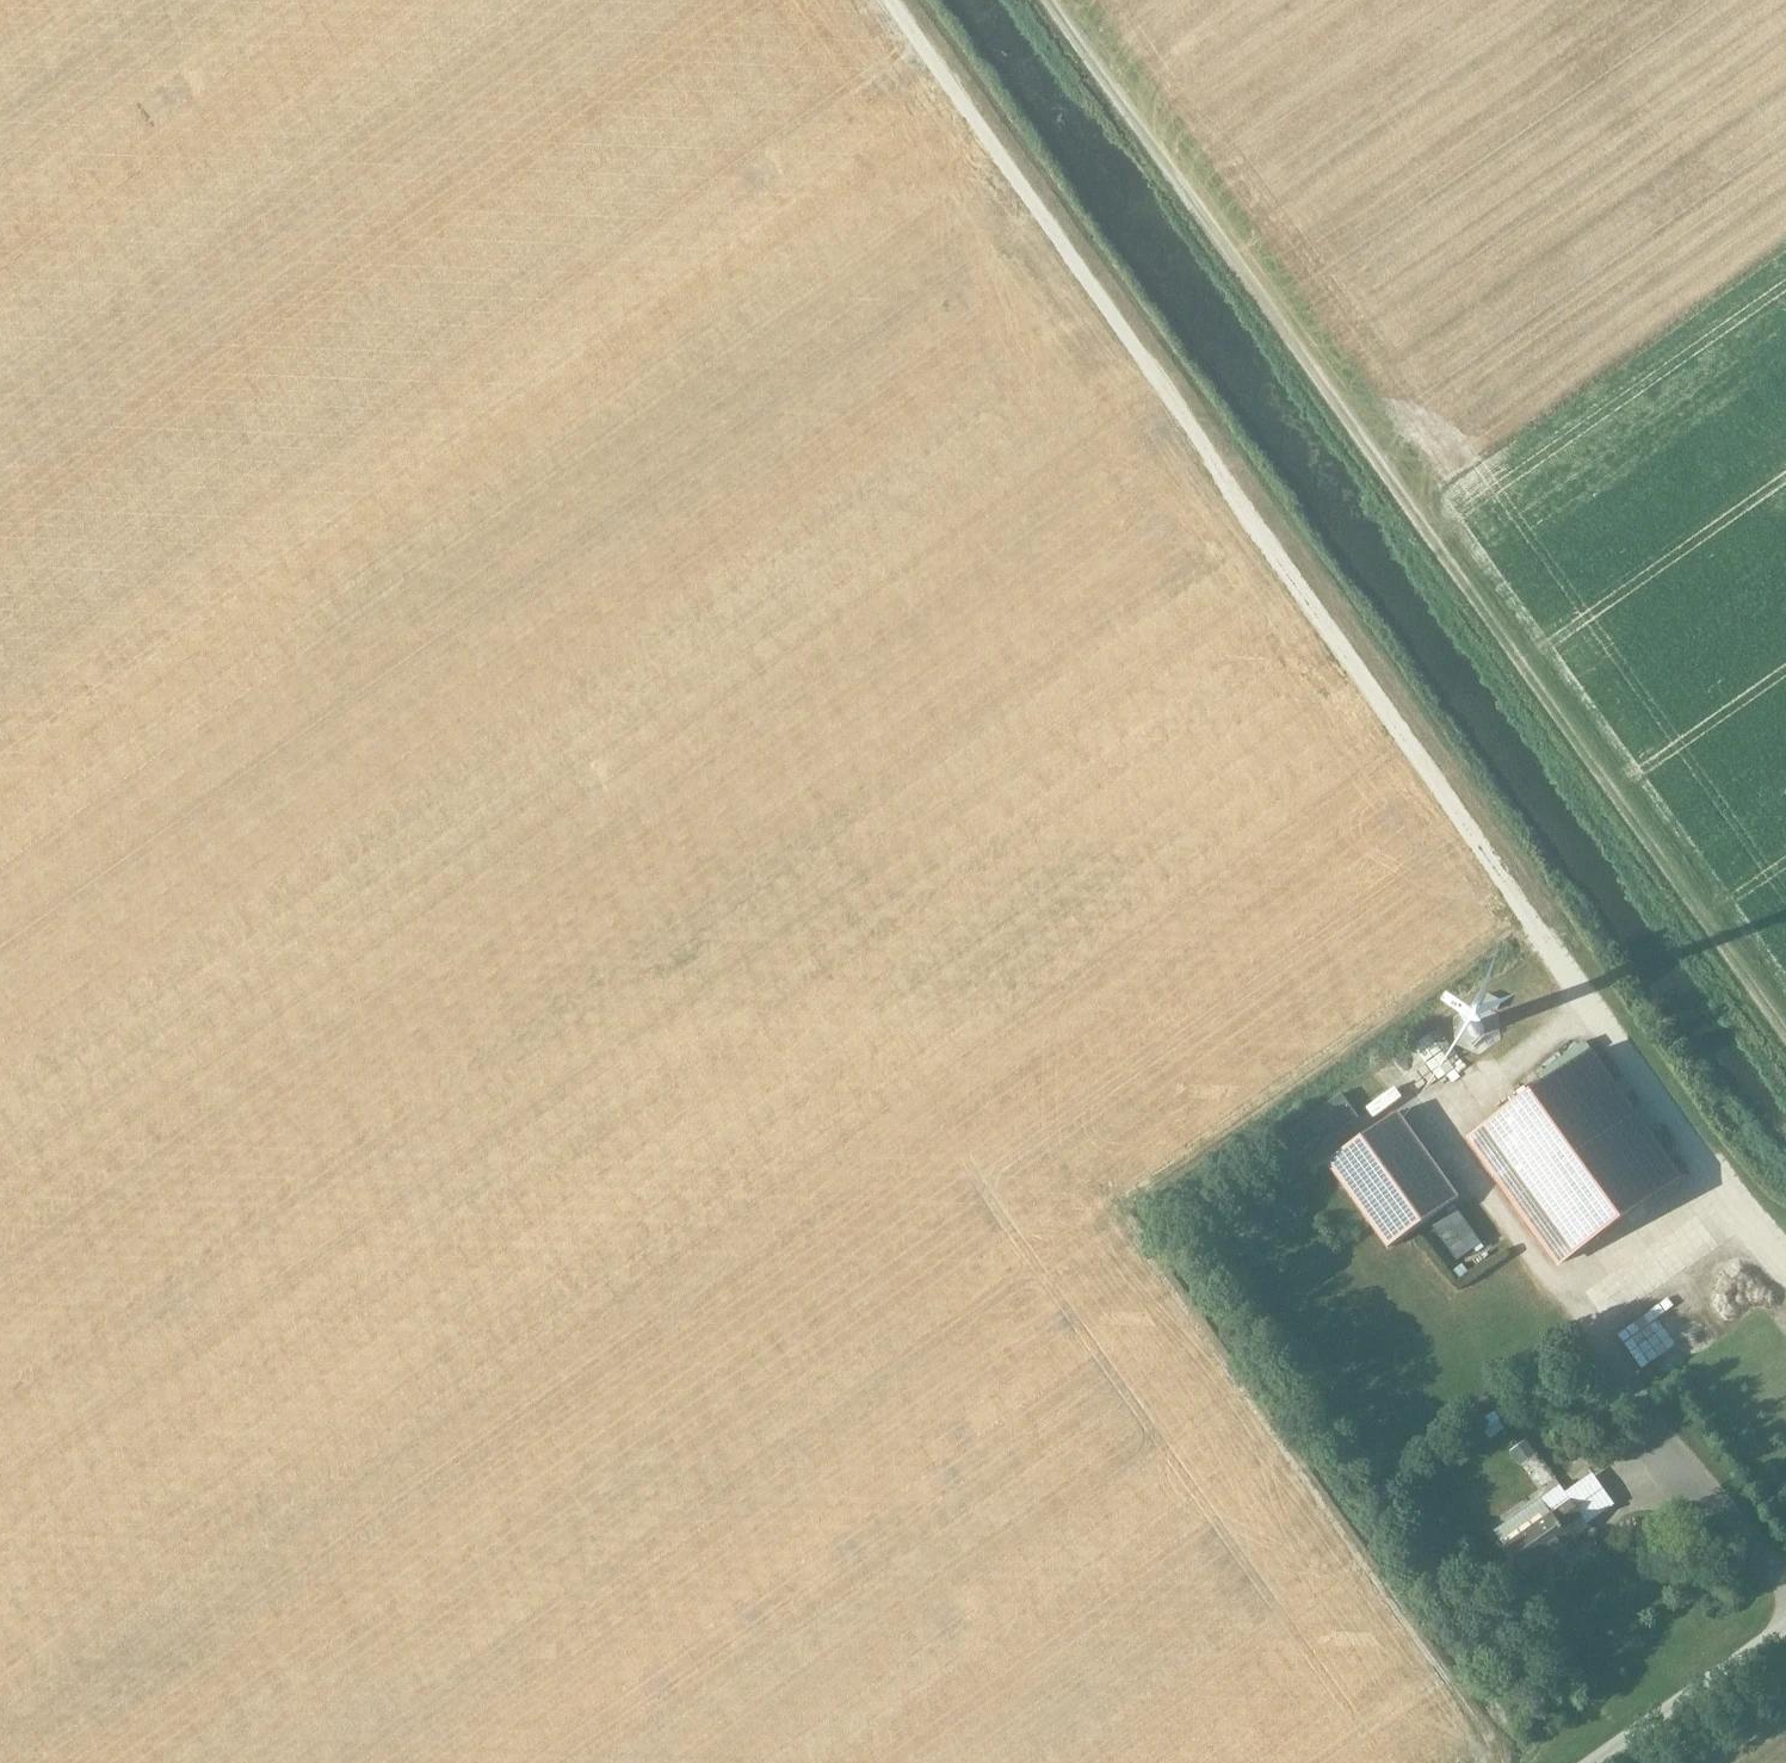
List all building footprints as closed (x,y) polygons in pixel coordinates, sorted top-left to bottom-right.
[(1462,1039),(1436,1015),(1449,1000),(1438,991),(1414,1017),(1451,1051),(1462,1039)] [(1479,1019),(1478,1019),(1477,1019),(1476,1019),(1476,1020),(1475,1020),(1474,1020),(1473,1020),(1473,1021),(1472,1021),(1472,1022),(1471,1022),(1471,1023),(1470,1024),(1470,1025),(1469,1026),(1469,1027),(1469,1028),(1469,1029),(1469,1030),(1470,1031),(1470,1032),(1471,1033),(1472,1034),(1473,1035),(1474,1036),(1475,1036),(1476,1036),(1477,1036),(1478,1036),(1479,1036),(1480,1036),(1481,1036),(1482,1035),(1483,1035),(1484,1034),(1484,1033),(1485,1033),(1485,1032),(1486,1032),(1486,1031),(1486,1030),(1486,1029),(1486,1028),(1486,1027),(1486,1026),(1486,1025),(1486,1024),(1485,1024),(1485,1023),(1484,1022),(1483,1021),(1482,1020),(1481,1020),(1480,1020),(1479,1019)] [(1466,1139),(1558,1268),(1685,1178),(1595,1049),(1466,1139)] [(1308,1122),(1293,1133),(1305,1150),(1320,1139),(1323,1142),(1358,1117),(1342,1094),(1307,1119),(1308,1122)] [(1329,1164),(1388,1248),(1459,1198),(1400,1114),(1329,1164)] [(1274,1202),(1289,1191),(1280,1180),(1265,1191),(1274,1202)] [(1457,1209),(1433,1226),(1457,1260),(1481,1243),(1457,1209)] [(1736,1263),(1700,1288),(1706,1297),(1691,1307),(1703,1324),(1754,1288),(1736,1263)] [(1527,1441),(1513,1452),(1522,1465),(1537,1455),(1527,1441)] [(1565,1527),(1582,1515),(1571,1498),(1510,1541),(1501,1548),(1521,1576),(1574,1539),(1565,1527)]
